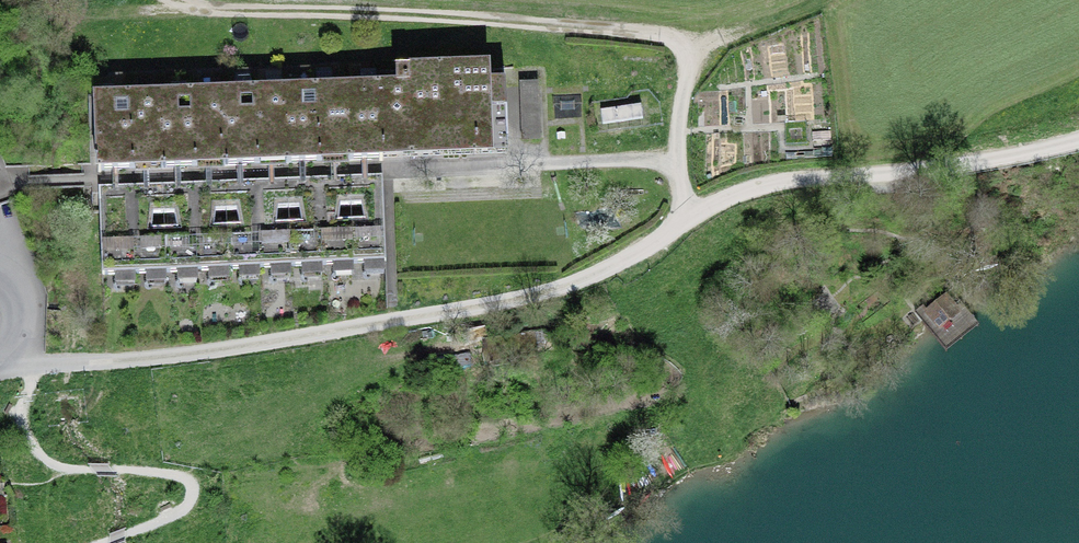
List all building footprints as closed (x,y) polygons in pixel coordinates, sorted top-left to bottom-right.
[(507,159),(504,66),(397,70),(398,88),(95,98),(98,171),(110,171),(150,170),(175,169),(214,168),(235,167),(275,166),(299,165),(336,164),(364,163),(422,161),(468,160),(507,159)] [(540,143),(538,83),(519,84),(521,143),(540,143)] [(644,119),(642,105),(602,111),(604,125),(644,119)] [(114,188),(97,188),(101,275),(385,265),(382,178),(363,178),(338,179),(301,181),(277,182),(237,183),(214,184),(175,186),(151,186),(114,188)] [(959,310),(946,295),(923,313),(936,329),(959,310)]
